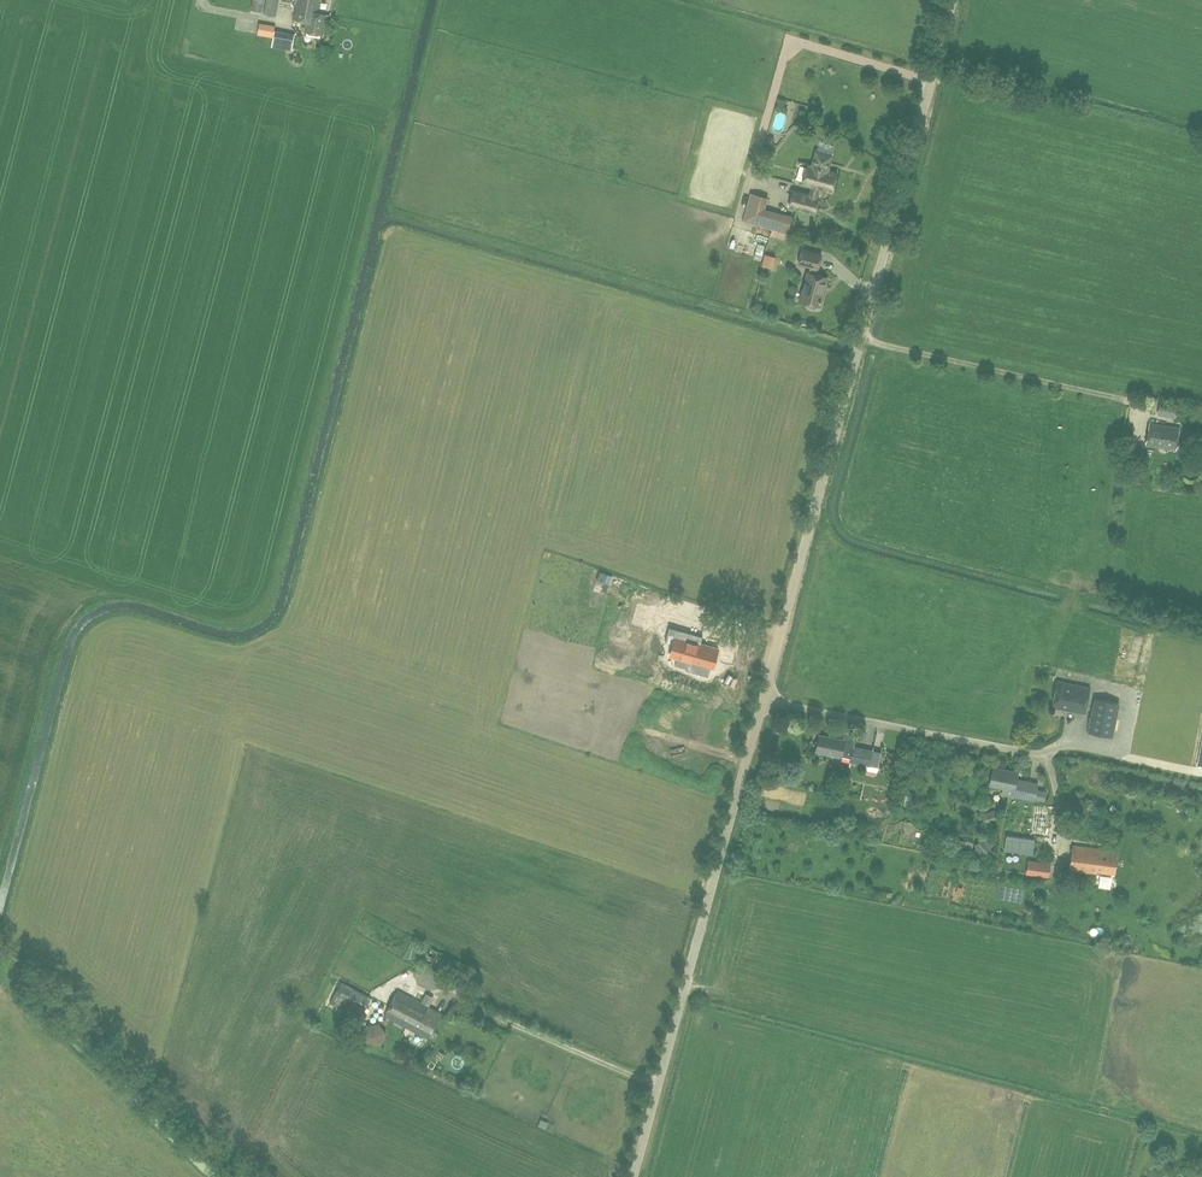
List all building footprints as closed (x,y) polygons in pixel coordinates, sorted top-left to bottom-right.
[(251,10),(262,12),(264,0),(252,0),(251,10)] [(275,16),(278,0),(266,0),(264,14),(275,16)] [(318,13),(321,0),(296,0),(293,14),(306,16),(307,11),(318,13)] [(307,11),(306,16),(308,17),(305,31),(321,34),(325,14),(318,13),(307,11)] [(274,31),(275,26),(259,23),(257,33),(273,36),(272,45),(292,49),(294,35),(274,31)] [(767,136),(765,143),(772,145),(774,138),(767,136)] [(793,190),(789,207),(815,213),(819,197),(817,197),(819,188),(832,192),(837,173),(828,170),(832,155),(816,151),(812,166),(807,165),(802,184),(812,187),(810,195),(793,190)] [(743,222),(788,234),(792,216),(765,209),(768,198),(751,193),(743,222)] [(834,237),(841,239),(843,231),(836,229),(834,237)] [(754,235),(737,230),(732,248),(749,253),(754,235)] [(815,274),(817,268),(818,268),(821,255),(802,250),(799,263),(811,266),(809,272),(808,272),(799,301),(808,303),(808,305),(809,307),(814,308),(816,307),(816,306),(819,306),(827,277),(815,274)] [(777,270),(780,254),(767,252),(764,268),(777,270)] [(1175,419),(1177,405),(1168,403),(1166,417),(1175,419)] [(1150,423),(1146,445),(1176,450),(1180,428),(1150,423)] [(1122,460),(1135,462),(1138,443),(1125,441),(1122,460)] [(690,620),(695,605),(681,600),(676,615),(690,620)] [(642,627),(648,606),(638,603),(632,624),(642,627)] [(718,649),(701,644),(703,636),(669,627),(665,642),(673,644),(671,653),(678,655),(675,665),(686,668),(686,670),(699,674),(701,664),(713,668),(718,649)] [(1188,656),(1190,648),(1175,645),(1174,653),(1188,656)] [(1150,668),(1153,652),(1148,651),(1144,666),(1150,668)] [(690,683),(692,673),(670,670),(669,680),(690,683)] [(1058,681),(1053,707),(1085,713),(1090,687),(1058,681)] [(1095,699),(1089,732),(1112,736),(1119,703),(1095,699)] [(816,751),(842,757),(842,756),(850,757),(850,761),(866,764),(865,769),(877,772),(881,752),(854,747),(856,734),(845,732),(843,740),(819,735),(816,751)] [(920,756),(915,762),(919,765),(924,760),(920,756)] [(1018,772),(993,767),(990,784),(1003,787),(1001,795),(1014,798),(1014,797),(1033,801),(1033,799),(1044,801),(1047,791),(1035,789),(1035,787),(1016,783),(1018,772)] [(1045,834),(1048,808),(1035,806),(1032,832),(1045,834)] [(985,825),(998,821),(995,810),(982,814),(985,825)] [(1033,854),(1035,839),(1006,836),(1004,850),(1033,854)] [(993,851),(985,839),(975,846),(984,858),(993,851)] [(973,844),(953,840),(951,850),(971,854),(973,844)] [(1069,869),(1096,873),(1097,871),(1114,873),(1117,853),(1099,850),(1099,849),(1072,845),(1069,869)] [(1030,863),(1028,874),(1048,877),(1050,865),(1030,863)] [(360,1019),(371,998),(336,980),(326,1001),(360,1019)] [(428,1007),(397,991),(384,1016),(428,1039),(442,1012),(428,1005),(428,1007)] [(381,1043),(385,1032),(378,1023),(367,1025),(363,1035),(370,1044),(381,1043)]
